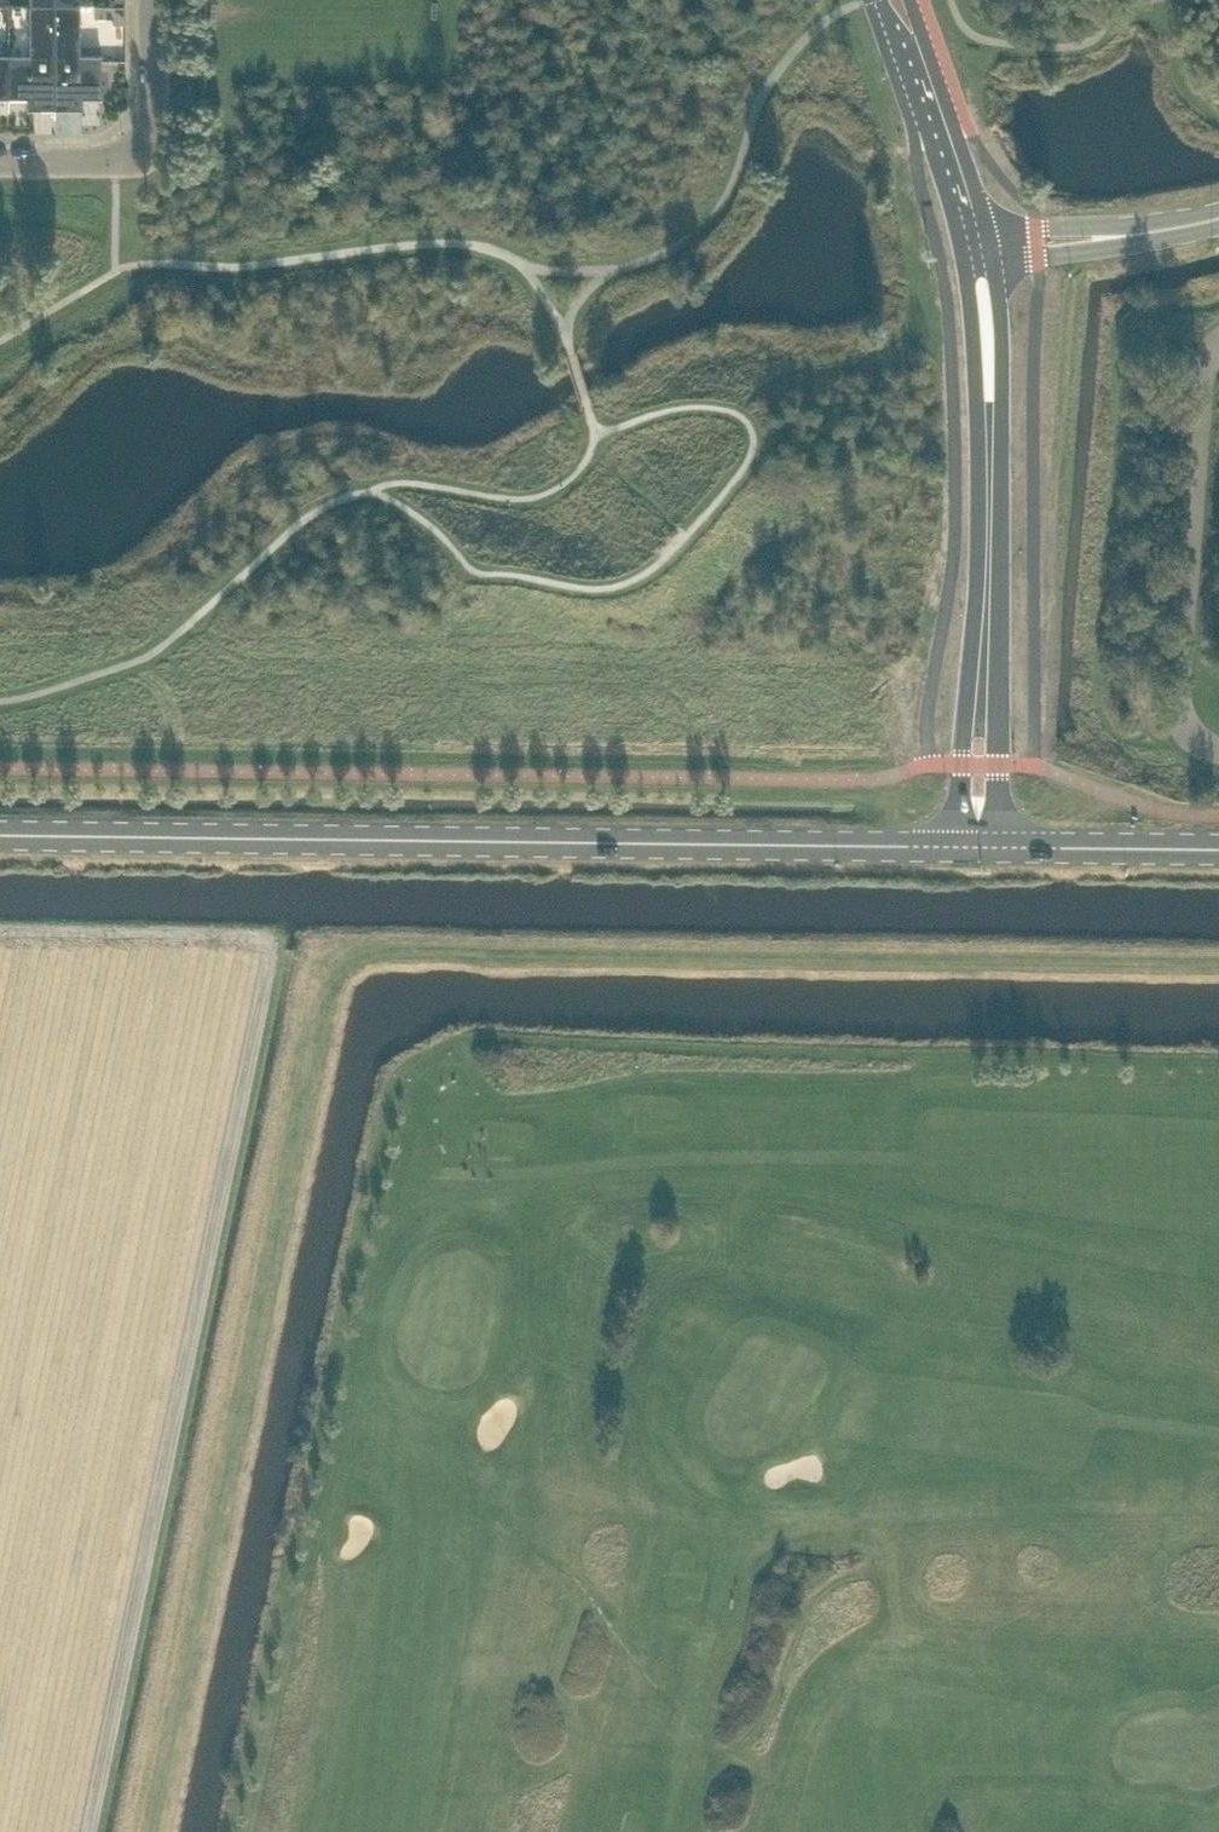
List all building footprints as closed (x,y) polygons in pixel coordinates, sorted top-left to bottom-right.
[(26,108),(54,108),(54,4),(30,4),(30,54),(9,55),(8,97),(27,97),(26,108)] [(101,53),(79,53),(80,4),(54,4),(54,108),(82,108),(83,98),(101,98),(101,53)] [(0,55),(0,97),(8,97),(9,55),(0,55)]
